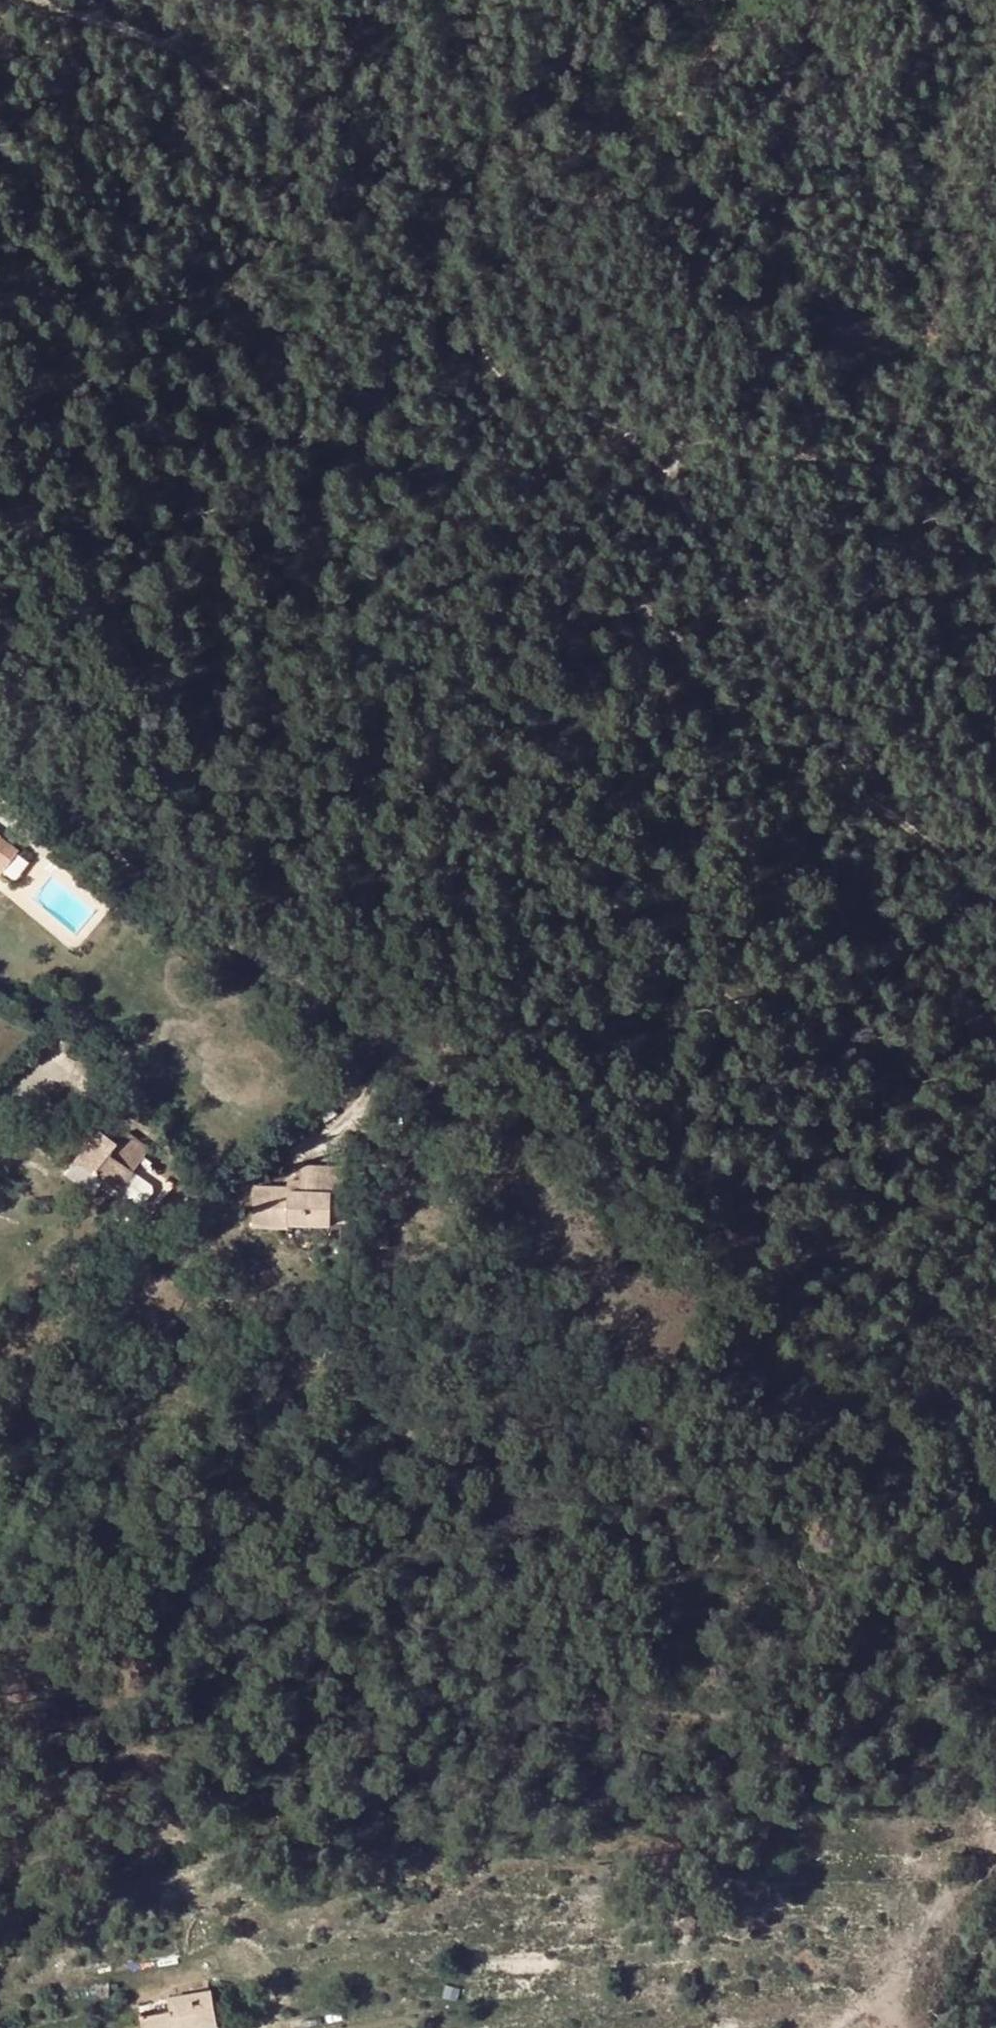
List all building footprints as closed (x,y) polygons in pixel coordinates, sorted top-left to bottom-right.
[(35,828),(27,822),(23,826),(31,832),(35,828)] [(17,849),(0,836),(0,872),(17,849)] [(140,1167),(98,1137),(75,1165),(117,1196),(140,1167)] [(117,1150),(140,1167),(147,1157),(124,1140),(117,1150)] [(286,1192),(252,1191),(251,1233),(285,1233),(285,1228),(328,1230),(329,1197),(341,1197),(342,1173),(299,1172),(299,1185),(299,1197),(286,1197),(286,1192)] [(286,1184),(286,1192),(286,1197),(299,1197),(299,1185),(286,1184)] [(285,1228),(285,1233),(285,1240),(328,1241),(328,1230),(285,1228)] [(213,1991),(141,2004),(145,2027),(220,2027),(213,1991)]
